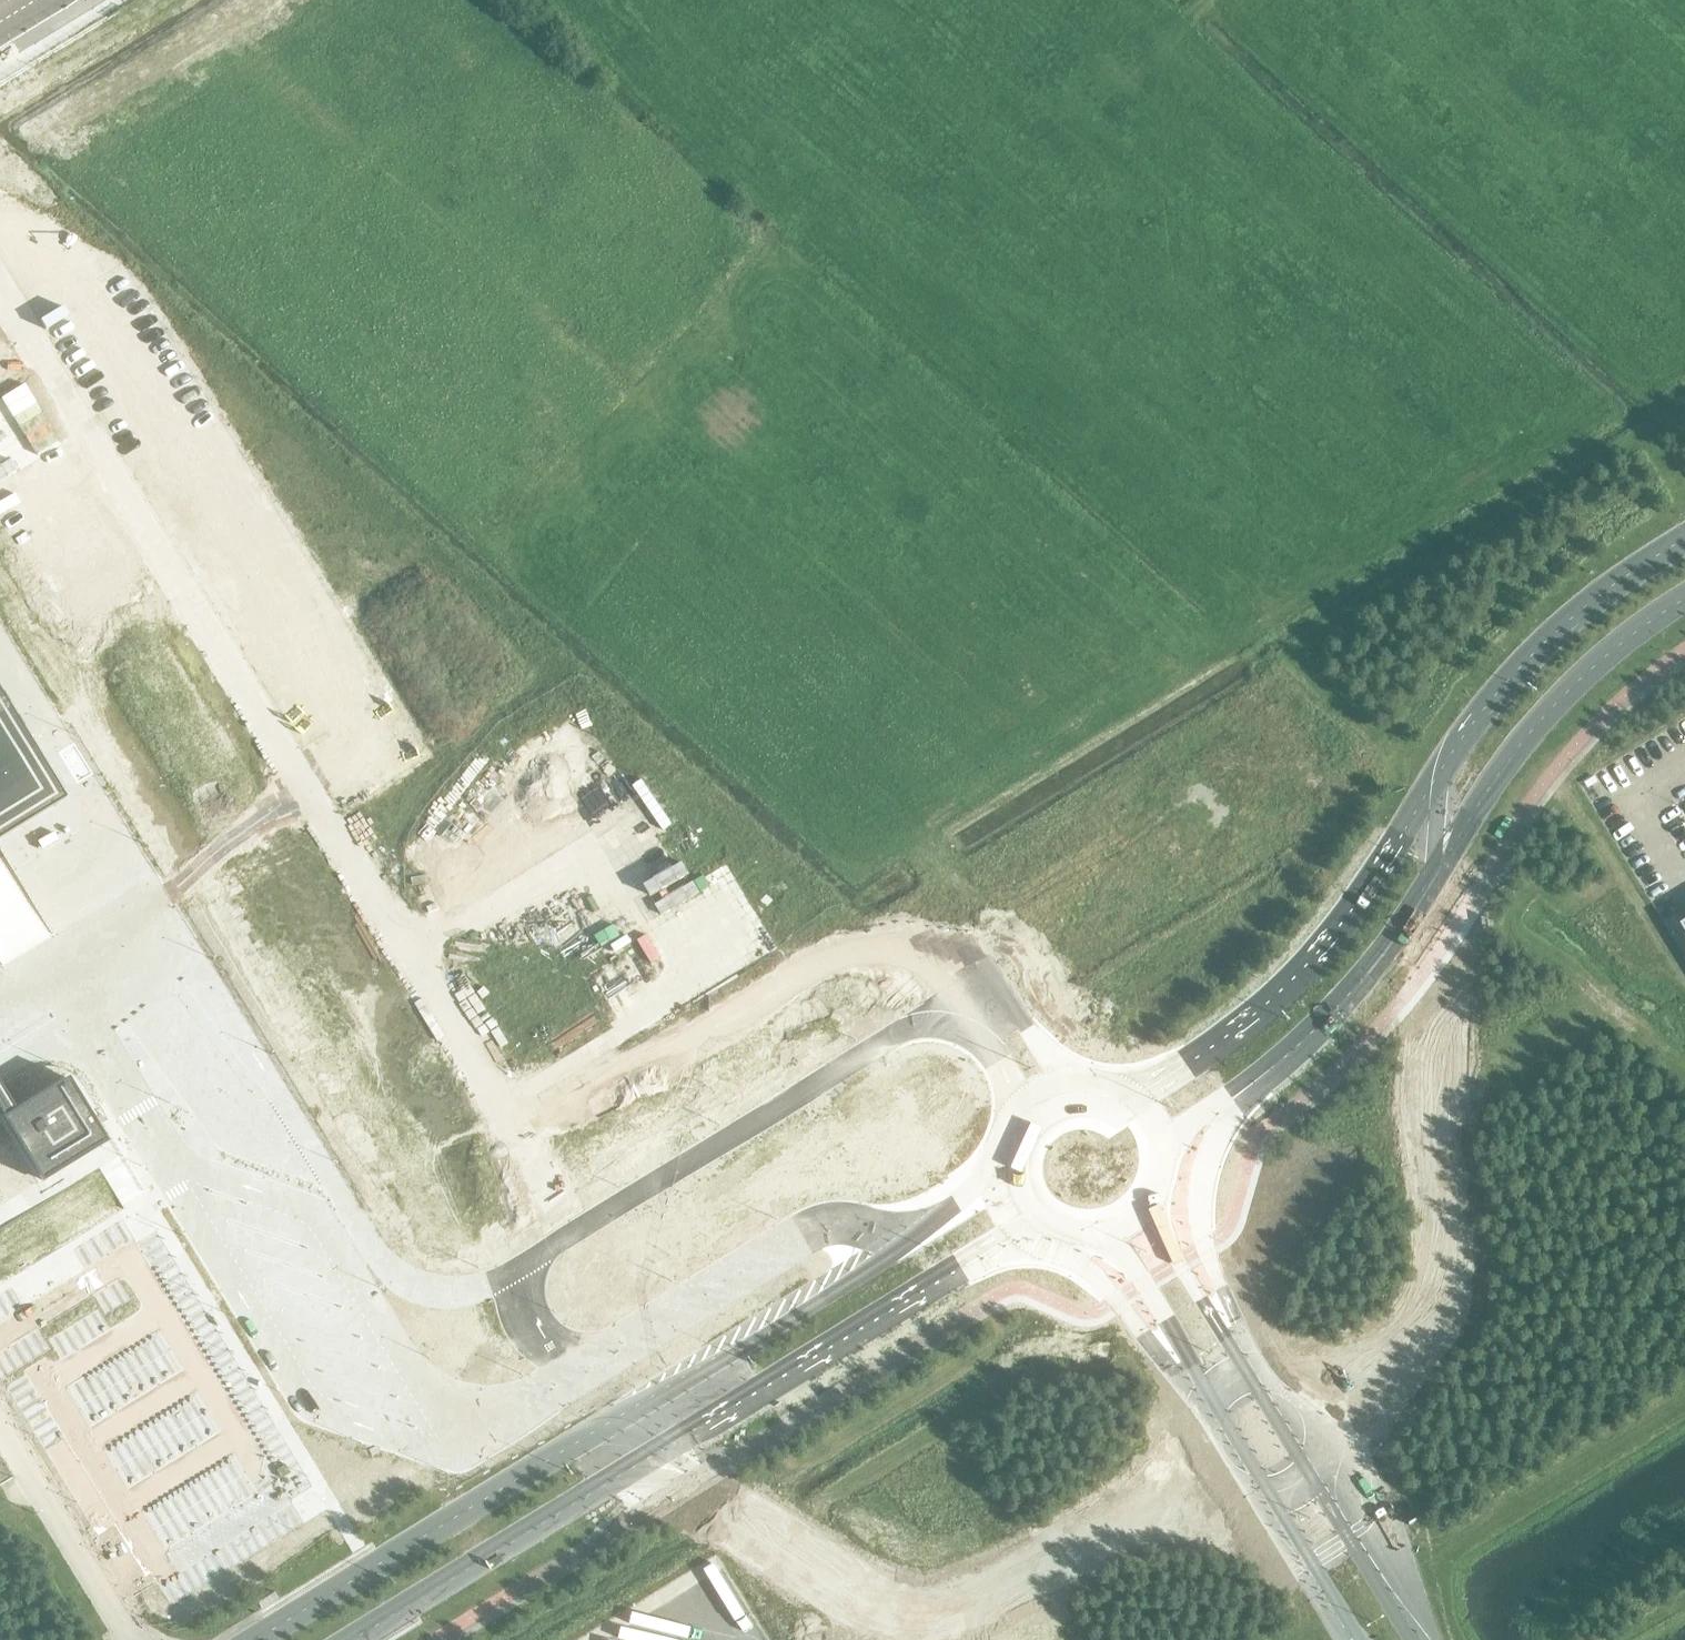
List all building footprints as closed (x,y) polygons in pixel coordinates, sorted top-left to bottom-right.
[(64,800),(0,695),(0,839),(64,800)] [(42,1180),(106,1140),(68,1078),(16,1110),(0,1084),(0,1112),(42,1180)] [(10,1211),(0,1195),(0,1218),(10,1211)]
